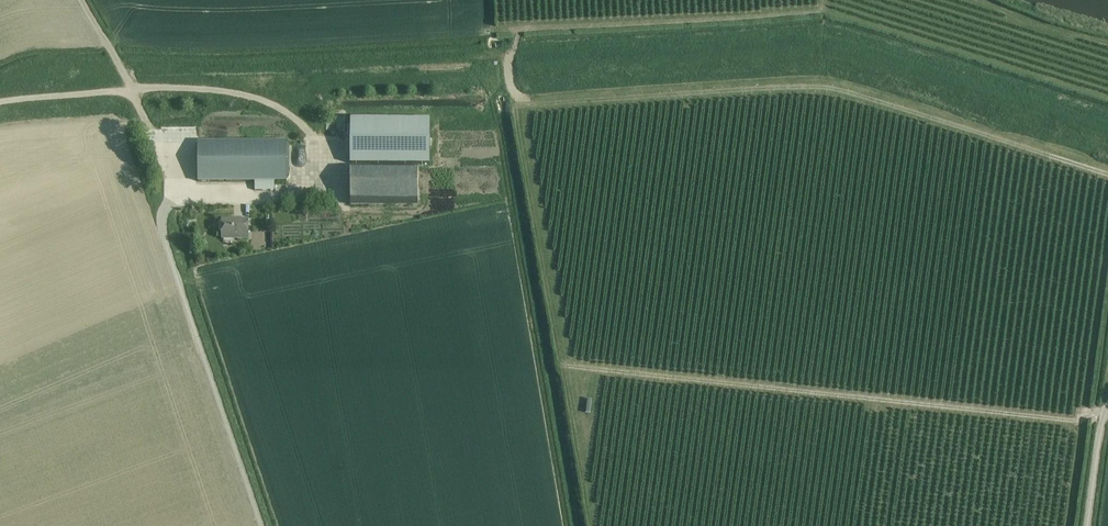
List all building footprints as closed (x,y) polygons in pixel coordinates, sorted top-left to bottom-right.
[(431,165),(431,120),(352,119),(351,164),(431,165)] [(287,142),(210,143),(199,143),(199,182),(256,182),(256,191),(275,191),(275,182),(287,182),(287,142)] [(1065,146),(1063,152),(1072,154),(1074,148),(1065,146)] [(1082,150),(1080,156),(1090,158),(1091,152),(1082,150)] [(1095,155),(1093,161),(1102,163),(1103,157),(1095,155)] [(351,206),(362,206),(419,207),(420,169),(362,168),(351,168),(351,206)] [(249,220),(222,220),(223,239),(249,239),(249,220)]
